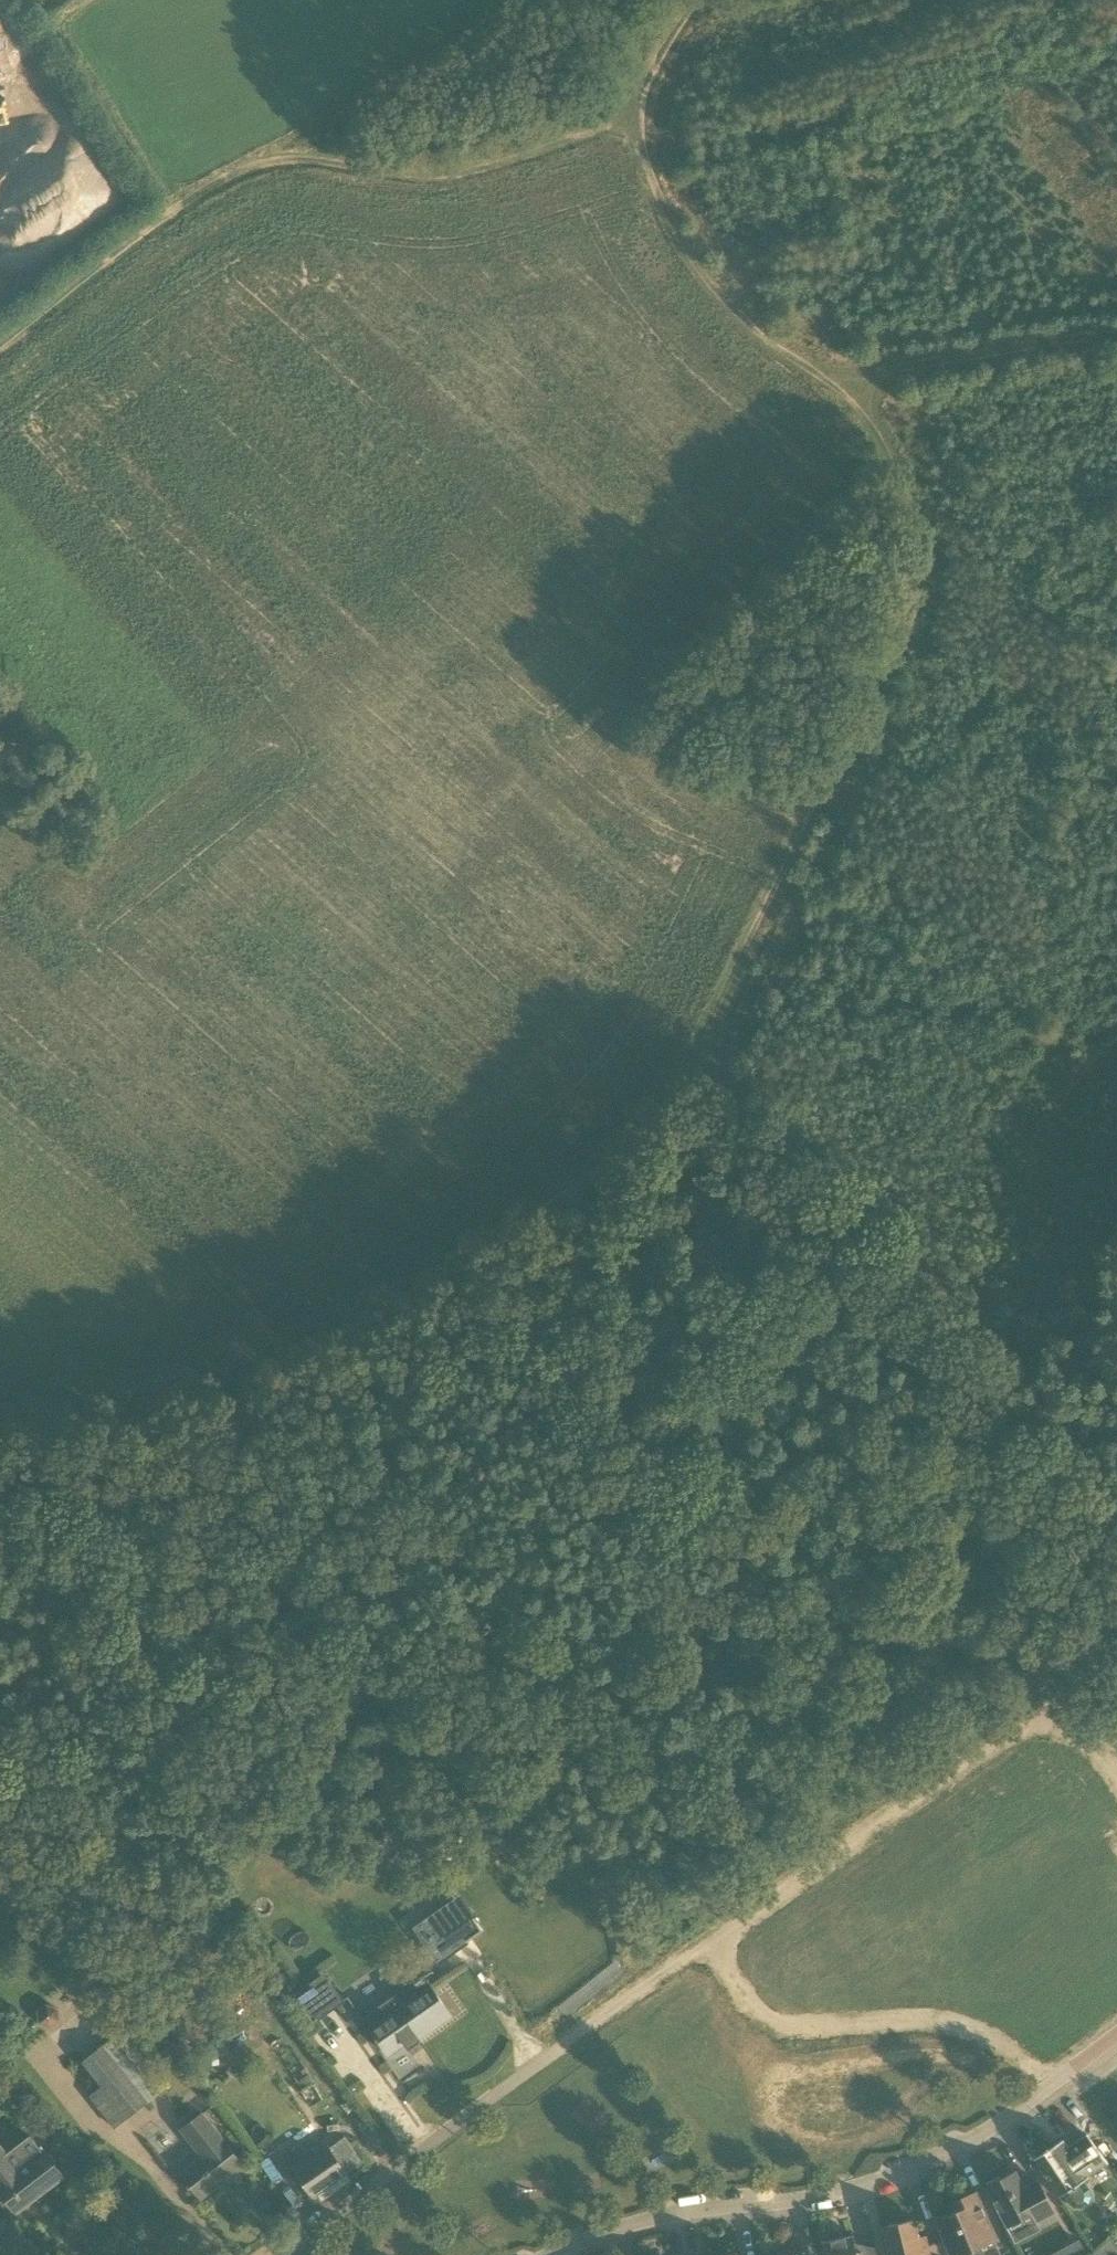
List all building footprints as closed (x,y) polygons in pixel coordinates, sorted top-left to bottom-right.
[(442,1906),(421,1922),(446,1956),(467,1941),(468,1940),(482,1929),(473,1918),(468,1911),(454,1921),(442,1906)] [(325,1972),(294,1994),(314,2023),(345,2001),(325,1972)] [(452,2016),(423,1975),(363,2018),(389,2055),(416,2036),(419,2040),(452,2016)] [(115,2128),(138,2109),(167,2086),(122,2030),(83,2061),(105,2088),(92,2098),(115,2128)] [(218,2050),(205,2052),(207,2066),(220,2065),(218,2050)] [(202,2113),(197,2117),(181,2129),(203,2156),(181,2173),(201,2198),(226,2179),(230,2174),(233,2178),(245,2168),(202,2113)] [(17,2212),(19,2210),(63,2176),(43,2152),(30,2135),(4,2154),(0,2148),(0,2190),(17,2212)] [(363,2162),(345,2136),(308,2162),(299,2148),(286,2157),(313,2196),(363,2162)] [(1059,2196),(1062,2194),(1068,2201),(1074,2206),(1082,2207),(1089,2202),(1091,2195),(1089,2188),(1083,2180),(1088,2177),(1087,2176),(1108,2162),(1091,2139),(1087,2142),(1071,2152),(1063,2139),(1034,2158),(1059,2196)] [(1028,2192),(1016,2171),(1001,2179),(1002,2181),(990,2187),(989,2185),(985,2187),(1006,2226),(1034,2212),(1039,2221),(1056,2212),(1041,2184),(1028,2192)] [(975,2192),(955,2200),(959,2210),(937,2219),(952,2254),(958,2254),(995,2240),(975,2192)] [(928,2245),(920,2247),(914,2220),(884,2227),(890,2254),(930,2254),(928,2245)] [(862,2251),(857,2252),(853,2235),(822,2242),(825,2254),(863,2254),(862,2251)] [(1068,2245),(1073,2254),(1084,2254),(1087,2253),(1080,2239),(1068,2245)] [(1111,2240),(1096,2253),(1098,2254),(1116,2254),(1116,2247),(1111,2240)]
